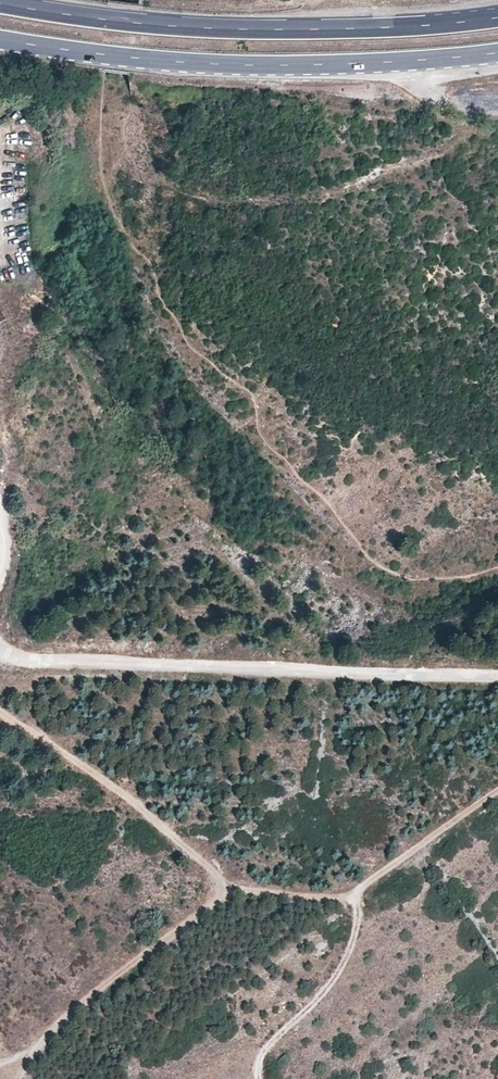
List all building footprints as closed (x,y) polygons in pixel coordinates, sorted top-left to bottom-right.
[(5,178),(10,225),(26,223),(21,176),(5,178)]
